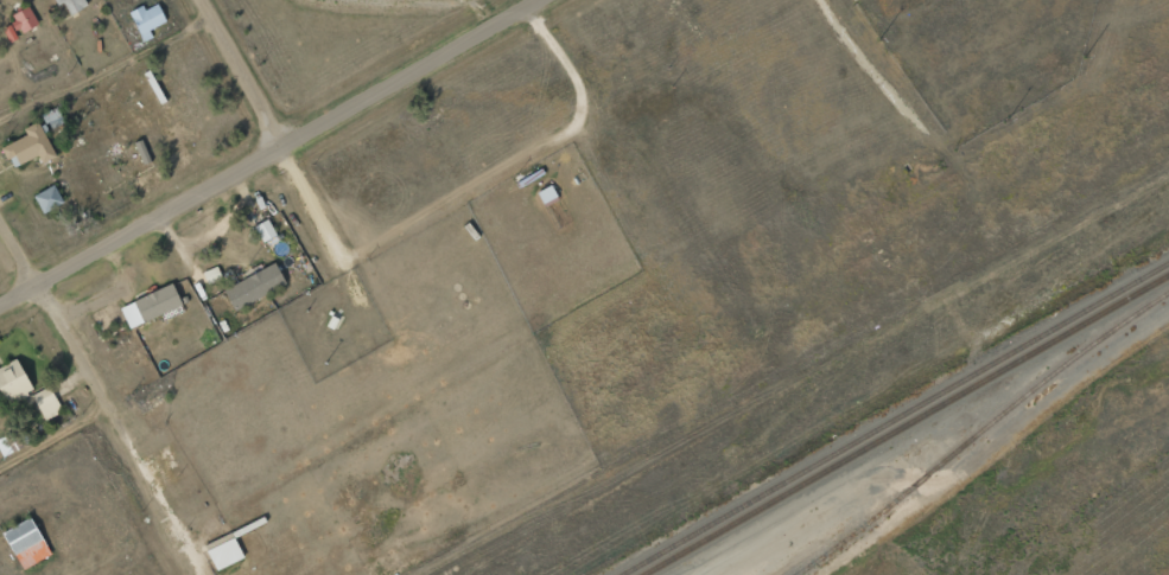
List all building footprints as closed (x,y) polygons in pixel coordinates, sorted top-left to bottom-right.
[(68,14),(86,7),(83,0),(53,0),(55,5),(64,2),(68,14)] [(166,21),(158,3),(145,10),(142,5),(128,11),(143,41),(152,37),(149,29),(166,21)] [(8,40),(38,26),(29,6),(11,14),(15,22),(2,28),(8,40)] [(26,134),(1,146),(12,167),(37,155),(41,162),(55,155),(38,120),(23,127),(26,134)] [(134,141),(144,166),(152,163),(142,138),(134,141)] [(33,194),(42,212),(63,202),(53,183),(33,194)] [(253,224),(262,241),(276,234),(267,217),(253,224)] [(285,284),(275,263),(223,287),(233,309),(285,284)] [(181,304),(172,282),(119,306),(129,328),(181,304)] [(4,403),(32,391),(17,358),(0,366),(0,393),(4,403)] [(32,393),(43,419),(61,411),(50,385),(32,393)] [(18,449),(14,440),(17,439),(13,431),(0,437),(0,454),(1,457),(18,449)] [(23,569),(50,553),(29,516),(1,532),(23,569)] [(216,570),(243,557),(231,531),(203,544),(216,570)]
